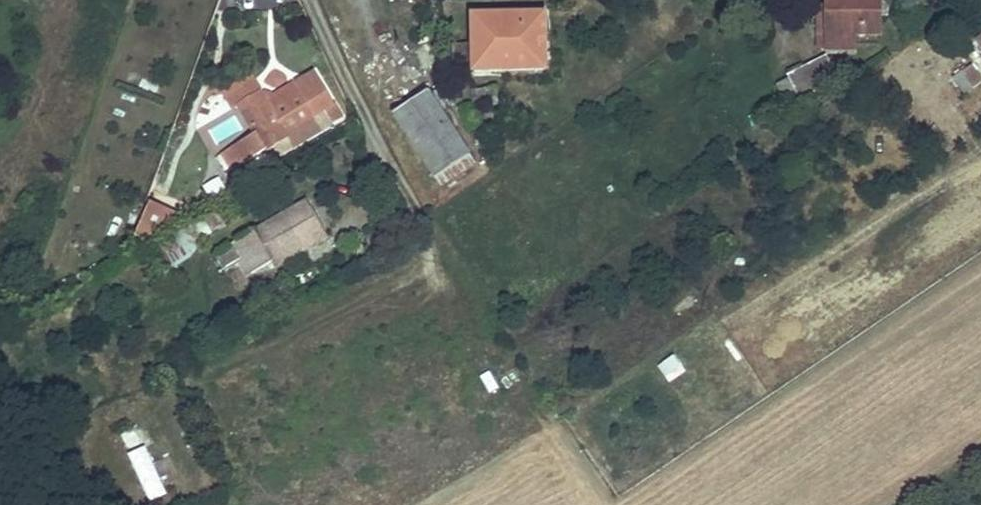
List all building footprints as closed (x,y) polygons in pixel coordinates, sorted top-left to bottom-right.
[(827,50),(855,50),(855,34),(881,34),(881,0),(827,0),(827,50)] [(546,14),(474,15),(475,70),(546,69),(546,14)] [(454,70),(470,70),(469,43),(454,43),(454,70)] [(785,120),(807,109),(816,107),(834,94),(828,84),(839,78),(827,55),(788,74),(790,78),(777,85),(787,104),(779,108),(785,120)] [(963,72),(974,87),(980,82),(980,78),(972,65),(963,72)] [(262,91),(240,104),(257,131),(231,146),(242,164),(280,141),(290,135),(294,143),(342,114),(315,72),(296,83),(277,95),(276,93),(273,91),(271,90),(268,90),(265,90),(263,91),(262,91)] [(262,91),(253,76),(226,93),(235,108),(240,104),(262,91)] [(393,110),(442,185),(477,161),(429,87),(393,110)] [(484,105),(483,87),(471,88),(472,105),(484,105)] [(483,87),(484,105),(497,104),(496,87),(483,87)] [(354,138),(362,133),(356,125),(348,130),(354,138)] [(290,135),(280,141),(285,149),(294,143),(290,135)] [(220,179),(204,186),(210,199),(226,192),(220,179)] [(272,259),(275,265),(329,236),(309,200),(215,252),(225,271),(239,263),(245,274),(272,259)] [(182,216),(149,202),(134,237),(144,241),(182,216)] [(248,280),(275,265),(272,259),(245,274),(248,280)] [(271,287),(257,296),(261,303),(266,300),(270,306),(279,300),(271,287)] [(147,502),(172,493),(160,463),(153,465),(146,446),(129,453),(147,502)]
